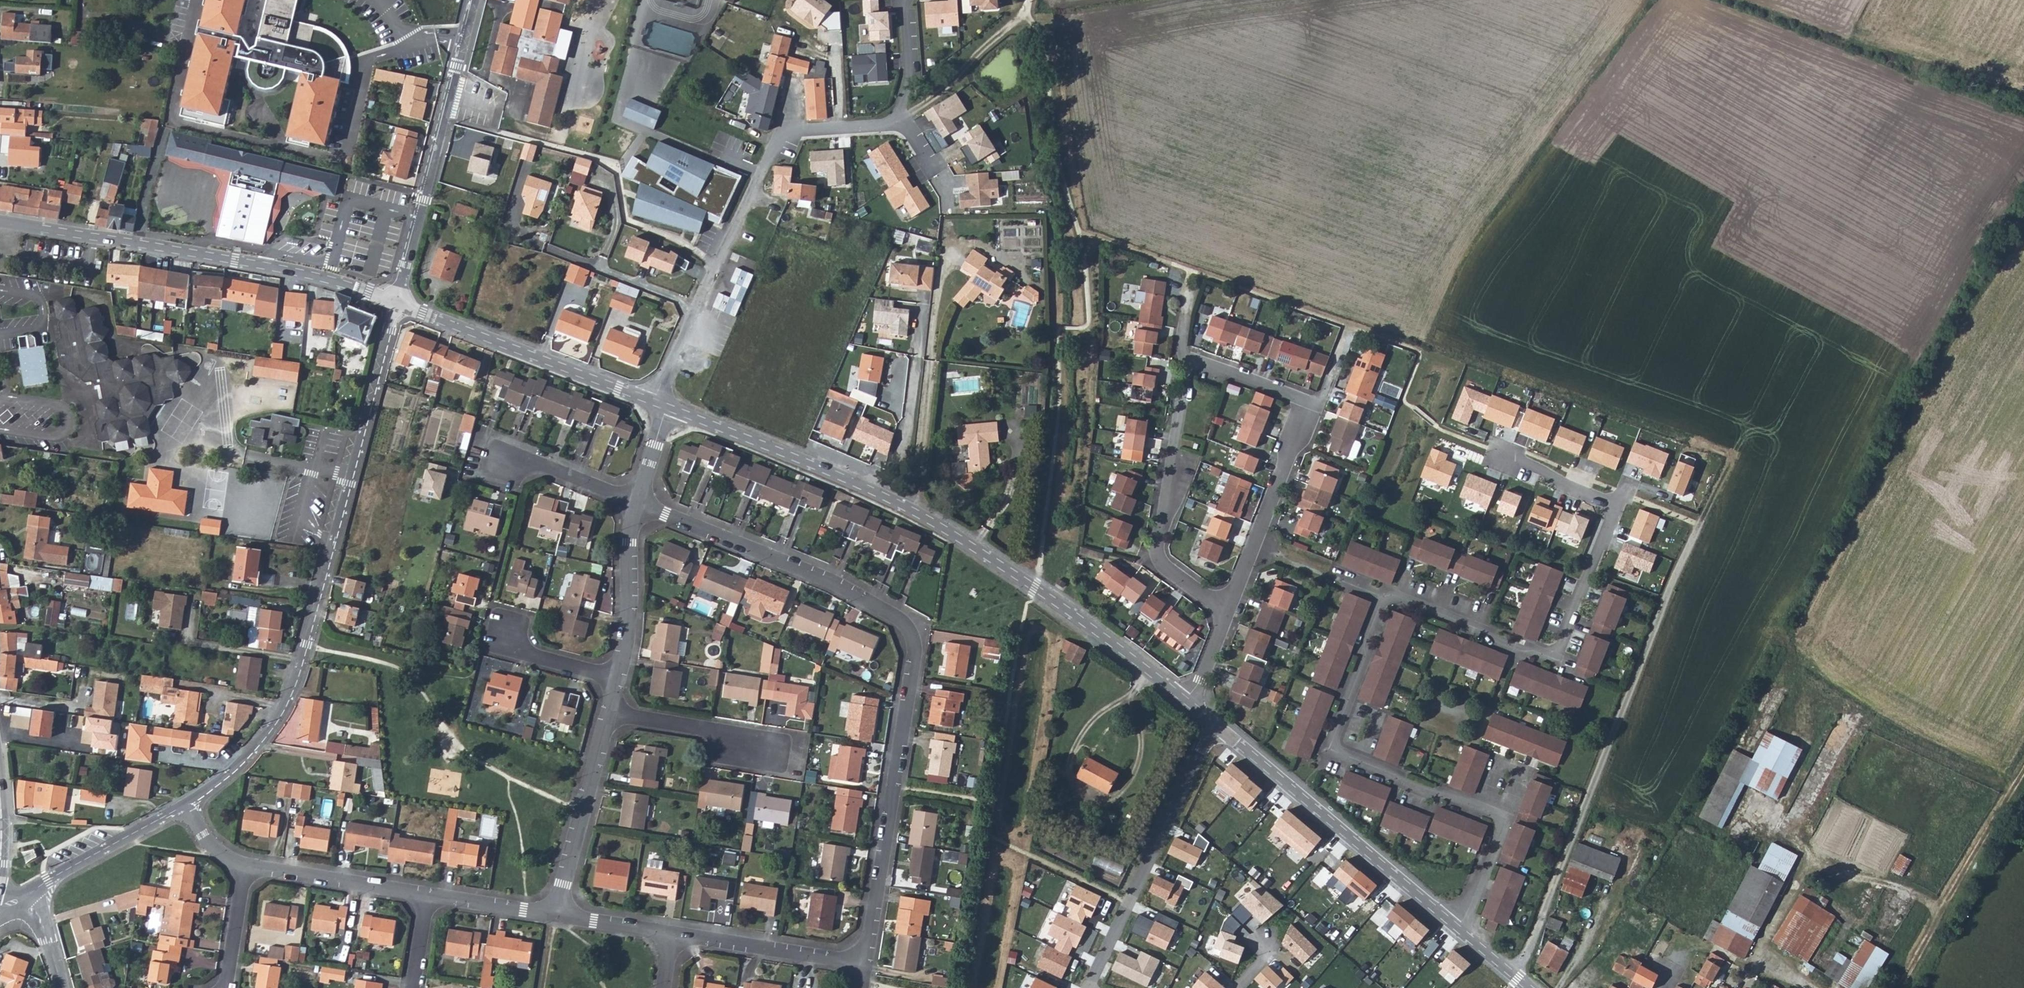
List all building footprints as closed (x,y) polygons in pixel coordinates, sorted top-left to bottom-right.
[(294,19),(299,0),(209,0),(202,30),(204,31),(180,116),(225,127),(231,101),(225,99),(235,57),(252,60),(249,71),(250,77),(253,85),(259,91),(267,93),(276,91),(283,86),(286,78),(288,69),(305,72),(289,135),(327,145),(348,55),(342,44),(335,36),(326,30),(316,28),(316,25),(294,19)] [(566,17),(569,5),(572,6),(574,0),(519,0),(513,25),(506,23),(500,45),(504,46),(503,53),(500,53),(494,74),(540,85),(530,124),(554,130),(567,79),(560,77),(563,62),(555,60),(558,46),(536,41),(544,11),(566,17)] [(792,10),(818,28),(820,25),(826,29),(827,31),(842,30),(841,11),(830,11),(833,6),(825,0),(799,0),(792,10)] [(879,0),(863,1),(864,15),(869,14),(871,42),(891,40),(889,13),(879,14),(879,0)] [(925,3),(927,28),(960,26),(958,0),(949,0),(949,4),(943,4),(943,2),(925,3)] [(973,8),(982,6),(983,11),(997,9),(996,0),(972,0),(973,8)] [(558,46),(566,17),(544,11),(536,41),(558,46)] [(5,12),(5,22),(17,23),(19,24),(19,13),(5,12)] [(17,23),(5,22),(3,39),(16,40),(17,23)] [(59,33),(60,27),(42,25),(34,25),(19,24),(17,23),(16,40),(53,43),(54,32),(59,33)] [(791,39),(776,34),(764,84),(779,88),(784,69),(804,74),(808,120),(827,118),(825,81),(827,69),(824,68),(826,62),(818,62),(816,67),(807,65),(801,65),(802,61),(787,57),(791,39)] [(5,62),(5,71),(27,73),(27,75),(40,76),(40,69),(52,70),(53,55),(41,55),(41,53),(29,52),(28,59),(14,59),(14,63),(5,62)] [(887,55),(853,57),(854,75),(869,74),(870,83),(889,81),(888,71),(887,71),(886,63),(888,63),(887,55)] [(425,91),(427,82),(406,77),(378,70),(375,81),(404,88),(398,108),(401,109),(399,117),(421,123),(425,106),(423,105),(421,104),(422,100),(424,101),(427,92),(425,91)] [(779,88),(764,84),(740,71),(732,82),(752,95),(747,113),(756,116),(753,128),(768,131),(779,88)] [(957,94),(925,113),(930,121),(934,119),(939,127),(937,128),(944,139),(958,130),(952,120),(967,111),(957,94)] [(647,127),(655,108),(631,99),(624,117),(647,127)] [(1,120),(0,134),(9,135),(24,136),(25,122),(26,107),(0,105),(0,119),(1,120)] [(26,107),(25,122),(31,122),(34,122),(35,107),(26,107)] [(35,107),(34,122),(42,123),(43,108),(35,107)] [(655,108),(647,127),(655,130),(662,112),(655,108)] [(151,146),(159,118),(140,117),(137,125),(142,126),(137,144),(151,146)] [(980,126),(956,140),(962,149),(966,146),(977,164),(984,160),(988,167),(1000,160),(980,126)] [(337,196),(341,176),(211,144),(212,139),(173,129),(166,154),(169,155),(182,158),(233,170),(280,182),(324,193),(337,196)] [(404,182),(416,136),(396,130),(393,139),(395,139),(387,169),(384,168),(382,176),(404,182)] [(24,136),(9,135),(7,165),(39,167),(40,146),(28,145),(29,137),(24,136)] [(715,165),(658,141),(651,167),(632,158),(623,177),(641,185),(638,194),(642,196),(633,215),(697,231),(706,213),(720,219),(741,179),(714,168),(715,165)] [(888,142),(869,154),(890,188),(906,177),(909,176),(900,162),(899,163),(897,160),(899,159),(888,142)] [(477,143),(469,171),(488,176),(495,148),(477,143)] [(524,146),(520,158),(532,162),(536,149),(524,146)] [(844,151),(812,153),(813,172),(827,171),(828,187),(846,186),(844,151)] [(182,158),(169,155),(170,161),(184,169),(203,169),(215,176),(221,184),(216,197),(219,206),(215,217),(215,232),(218,234),(233,170),(182,158)] [(591,164),(577,160),(573,173),(587,178),(591,164)] [(126,166),(111,163),(105,187),(111,189),(108,202),(105,201),(104,208),(101,208),(98,224),(111,227),(115,203),(126,166)] [(789,194),(790,184),(791,167),(777,166),(775,193),(789,194)] [(280,182),(233,170),(218,234),(217,236),(265,247),(280,182)] [(989,173),(966,175),(967,187),(974,187),(975,193),(960,194),(961,208),(991,206),(991,198),(1000,198),(998,180),(989,181),(989,173)] [(554,184),(531,176),(524,195),(528,196),(525,213),(538,218),(545,211),(554,184)] [(911,184),(906,177),(890,188),(884,192),(896,210),(904,205),(912,218),(929,207),(917,188),(912,192),(908,186),(911,184)] [(85,183),(67,180),(65,191),(64,198),(82,201),(85,183)] [(280,182),(265,247),(269,241),(275,233),(275,223),(281,212),(281,199),(289,193),(303,192),(312,197),(323,197),(324,193),(280,182)] [(815,200),(816,187),(790,184),(789,194),(789,197),(815,200)] [(4,187),(1,207),(9,208),(17,210),(20,187),(5,185),(4,187)] [(606,193),(587,186),(586,191),(581,189),(578,199),(582,200),(576,216),(585,220),(584,223),(594,227),(606,193)] [(20,187),(17,210),(23,211),(29,212),(33,189),(20,187)] [(64,198),(65,191),(47,188),(46,191),(42,214),(52,216),(60,217),(64,198)] [(33,189),(29,212),(42,214),(46,191),(33,189)] [(134,231),(135,207),(115,203),(111,227),(122,229),(134,231)] [(479,209),(460,203),(457,213),(475,219),(479,209)] [(824,218),(825,213),(813,210),(811,217),(824,220),(824,218)] [(633,237),(626,257),(641,263),(640,265),(650,269),(651,266),(673,274),(676,265),(686,271),(690,263),(671,251),(670,255),(650,248),(651,244),(633,237)] [(464,256),(440,249),(433,272),(456,279),(464,256)] [(1007,278),(998,272),(997,274),(984,266),(987,260),(973,250),(962,267),(977,277),(957,302),(964,307),(969,301),(971,302),(981,290),(988,295),(990,291),(1000,298),(1006,289),(1010,291),(1020,276),(1013,270),(1011,274),(1007,278)] [(594,267),(577,261),(571,278),(588,284),(594,267)] [(138,294),(141,265),(109,263),(108,282),(116,283),(116,285),(129,286),(129,299),(137,300),(138,297),(138,294)] [(893,265),(891,265),(888,285),(898,286),(905,287),(904,290),(930,292),(933,270),(918,268),(916,265),(910,265),(907,267),(904,267),(901,264),(895,263),(893,265)] [(170,271),(141,265),(138,294),(138,297),(166,303),(170,271)] [(735,269),(729,283),(734,285),(729,298),(717,294),(711,309),(734,319),(752,276),(735,269)] [(1005,270),(998,272),(1007,278),(1011,274),(1005,270)] [(190,276),(170,271),(166,303),(175,304),(175,307),(187,309),(190,276)] [(225,279),(197,277),(195,305),(208,306),(221,306),(222,299),(225,279)] [(1142,304),(1138,322),(1150,324),(1162,326),(1163,327),(1166,315),(1162,315),(1167,281),(1143,278),(1141,291),(1136,291),(1134,302),(1142,304)] [(260,285),(225,279),(222,299),(252,304),(257,305),(260,285)] [(647,291),(625,283),(623,289),(645,296),(647,291)] [(257,305),(255,316),(276,319),(279,288),(260,285),(257,305)] [(623,289),(618,304),(640,311),(645,296),(623,289)] [(346,307),(350,297),(335,291),(335,302),(335,331),(363,342),(372,318),(346,307)] [(1253,301),(1261,305),(1265,294),(1257,291),(1253,301)] [(307,295),(286,293),(284,320),(305,322),(307,295)] [(71,297),(58,299),(54,305),(56,319),(61,321),(58,327),(62,340),(58,350),(63,369),(79,380),(86,380),(91,383),(93,382),(98,397),(96,398),(93,405),(95,411),(87,429),(92,442),(95,444),(100,443),(103,446),(119,443),(122,438),(127,440),(139,437),(143,432),(140,416),(135,414),(139,409),(152,408),(157,411),(164,400),(166,402),(171,394),(169,390),(174,382),(177,385),(184,384),(193,371),(192,364),(178,354),(171,354),(170,349),(163,350),(159,348),(156,353),(153,350),(138,352),(135,356),(129,353),(117,356),(108,354),(111,350),(108,336),(106,333),(110,325),(104,323),(101,307),(93,304),(86,306),(82,311),(78,308),(76,300),(71,297)] [(312,328),(335,331),(335,302),(314,300),(312,328)] [(895,301),(877,300),(875,324),(892,325),(891,335),(909,337),(911,310),(894,309),(895,301)] [(564,330),(596,342),(604,322),(572,308),(564,330)] [(1216,336),(1221,338),(1230,315),(1216,309),(1209,328),(1217,332),(1216,336)] [(1230,315),(1221,338),(1227,342),(1230,337),(1245,344),(1253,324),(1230,315)] [(629,356),(650,363),(655,346),(646,342),(650,329),(634,323),(631,330),(621,327),(614,349),(629,354),(629,356)] [(1162,326),(1150,324),(1149,331),(1138,330),(1137,342),(1139,342),(1137,355),(1154,357),(1156,345),(1158,345),(1162,326)] [(1245,344),(1244,346),(1250,349),(1252,345),(1269,352),(1277,333),(1253,324),(1245,344)] [(120,333),(137,335),(138,328),(118,325),(120,333)] [(442,380),(445,369),(441,366),(447,346),(407,331),(396,363),(408,367),(410,362),(412,355),(428,361),(436,364),(431,379),(442,380)] [(1269,352),(1269,353),(1287,360),(1286,364),(1291,365),(1301,343),(1277,333),(1269,352)] [(24,349),(39,347),(37,339),(34,335),(30,336),(22,337),(24,349)] [(272,359),(281,360),(283,345),(274,343),(272,359)] [(1300,365),(1325,374),(1332,355),(1301,343),(1291,365),(1299,368),(1300,365)] [(17,350),(22,385),(51,381),(46,346),(39,347),(24,349),(17,350)] [(483,363),(451,351),(445,369),(455,372),(478,380),(483,363)] [(336,368),(336,355),(320,352),(318,366),(336,368)] [(864,353),(858,378),(861,379),(859,391),(854,389),(850,396),(857,399),(874,407),(877,398),(875,397),(878,383),(880,383),(885,358),(864,353)] [(412,355),(410,362),(425,368),(428,361),(412,355)] [(261,376),(265,357),(257,356),(254,375),(261,376)] [(299,383),(302,364),(281,360),(272,359),(265,357),(261,376),(299,383)] [(1361,357),(1348,390),(1352,391),(1371,399),(1373,400),(1375,393),(1371,390),(1381,365),(1361,357)] [(340,382),(342,370),(336,368),(328,410),(332,411),(338,381),(340,382)] [(455,372),(445,369),(442,380),(452,382),(455,372)] [(1134,375),(1133,385),(1156,389),(1157,380),(1159,380),(1161,372),(1145,369),(1143,376),(1134,375)] [(523,375),(515,373),(514,376),(507,373),(502,387),(509,390),(506,399),(527,407),(526,410),(532,412),(534,409),(540,411),(541,407),(571,417),(570,422),(575,424),(578,415),(589,419),(589,421),(597,424),(598,421),(604,423),(605,419),(616,423),(611,439),(618,441),(621,431),(628,433),(633,421),(626,418),(627,416),(619,412),(621,408),(594,399),(593,401),(584,397),(585,394),(577,391),(576,393),(549,383),(550,381),(543,379),(542,380),(534,377),(532,382),(522,378),(523,375)] [(1156,389),(1133,385),(1131,401),(1149,403),(1150,395),(1157,396),(1158,390),(1156,389)] [(1462,385),(1448,416),(1465,423),(1472,407),(1485,413),(1491,397),(1462,385)] [(826,400),(831,402),(852,411),(857,399),(850,396),(831,388),(826,400)] [(1343,415),(1362,423),(1371,399),(1352,391),(1346,407),(1342,406),(1339,413),(1343,415)] [(480,411),(484,396),(476,393),(472,409),(480,411)] [(1519,409),(1491,397),(1485,413),(1483,418),(1511,429),(1519,409)] [(1246,422),(1270,432),(1272,425),(1267,422),(1273,408),(1254,400),(1246,422)] [(852,411),(831,402),(819,434),(840,443),(852,411)] [(1556,422),(1529,410),(1519,431),(1546,443),(1552,428),(1556,422)] [(293,427),(295,418),(290,417),(271,414),(270,421),(259,419),(258,422),(249,420),(247,427),(251,428),(249,437),(245,436),(244,444),(263,447),(264,443),(275,445),(276,440),(290,442),(292,436),(287,435),(288,426),(293,427)] [(465,414),(460,431),(472,434),(477,418),(465,414)] [(1359,440),(1364,423),(1362,423),(1343,415),(1335,434),(1338,436),(1334,449),(1358,458),(1365,442),(1359,440)] [(1127,419),(1125,434),(1149,438),(1150,431),(1145,430),(1145,422),(1127,419)] [(1000,442),(1000,422),(957,424),(959,445),(968,445),(969,459),(967,459),(967,462),(954,462),(954,478),(964,488),(972,488),(972,473),(983,473),(991,464),(990,442),(1000,442)] [(1268,439),(1270,432),(1246,422),(1240,437),(1260,444),(1264,437),(1268,439)] [(1582,440),(1552,428),(1546,443),(1545,446),(1575,458),(1582,440)] [(1149,438),(1125,434),(1123,449),(1140,452),(1142,445),(1148,445),(1149,438)] [(819,491),(821,485),(798,477),(796,483),(792,481),(793,478),(772,471),(772,473),(767,472),(769,466),(753,460),(751,465),(746,463),(747,461),(738,458),(739,453),(729,450),(730,448),(704,439),(700,448),(686,443),(681,458),(688,460),(685,470),(690,474),(697,456),(708,461),(707,465),(713,468),(712,471),(719,473),(720,472),(731,476),(728,483),(743,490),(742,492),(756,497),(758,494),(787,506),(786,508),(793,511),(797,502),(804,505),(805,502),(815,505),(821,492),(819,491)] [(1594,440),(1586,461),(1616,472),(1625,451),(1594,440)] [(1666,456),(1630,442),(1622,465),(1641,473),(1640,476),(1656,483),(1666,456)] [(21,463),(20,474),(41,477),(44,455),(48,456),(48,452),(0,444),(0,460),(21,463)] [(1264,464),(1267,457),(1246,448),(1242,458),(1240,462),(1257,469),(1260,462),(1264,464)] [(1447,454),(1432,449),(1421,478),(1448,487),(1455,467),(1443,463),(1447,454)] [(1310,474),(1314,476),(1320,460),(1317,458),(1310,474)] [(1314,476),(1311,482),(1333,491),(1339,479),(1336,477),(1339,468),(1320,460),(1314,476)] [(1699,468),(1680,461),(1670,491),(1689,497),(1699,468)] [(447,468),(430,463),(429,470),(426,470),(424,479),(427,480),(422,495),(441,500),(448,476),(445,475),(447,468)] [(1224,467),(1215,463),(1212,470),(1221,473),(1224,467)] [(177,470),(152,466),(150,483),(133,481),(129,505),(186,513),(190,489),(174,487),(177,470)] [(1120,472),(1113,490),(1118,492),(1132,498),(1136,487),(1140,488),(1145,477),(1130,470),(1127,475),(1120,472)] [(1242,515),(1256,479),(1235,471),(1220,505),(1242,515)] [(1468,473),(1458,495),(1486,508),(1496,485),(1468,473)] [(1308,489),(1302,505),(1309,508),(1322,513),(1325,504),(1328,505),(1333,491),(1311,482),(1308,489)] [(1305,488),(1299,504),(1302,505),(1308,489),(1305,488)] [(1501,488),(1492,510),(1515,519),(1524,498),(1501,488)] [(2,491),(1,501),(16,503),(17,490),(2,491)] [(17,490),(16,503),(29,505),(30,492),(17,490)] [(29,505),(49,508),(50,494),(30,492),(29,505)] [(1134,510),(1139,500),(1132,498),(1118,492),(1112,507),(1129,515),(1133,510),(1134,510)] [(1553,531),(1561,512),(1563,507),(1554,504),(1551,511),(1548,510),(1552,501),(1537,495),(1526,520),(1553,531)] [(862,503),(845,496),(840,508),(836,507),(838,503),(829,499),(820,524),(835,531),(833,534),(846,539),(847,535),(862,541),(861,545),(875,551),(874,553),(882,557),(887,545),(896,548),(897,545),(908,549),(903,563),(912,567),(915,558),(923,561),(928,548),(921,545),(922,542),(912,538),(914,532),(888,521),(884,530),(879,528),(880,524),(870,520),(872,515),(865,512),(863,515),(858,513),(862,503)] [(566,512),(568,505),(558,502),(554,514),(550,513),(553,501),(542,499),(539,508),(537,508),(532,527),(541,530),(543,527),(548,528),(547,530),(560,534),(562,530),(566,512)] [(485,505),(473,501),(470,511),(467,511),(461,532),(471,534),(472,531),(479,533),(478,535),(492,540),(500,509),(489,506),(486,516),(482,515),(485,505)] [(1321,532),(1327,516),(1322,513),(1309,508),(1305,519),(1302,517),(1297,529),(1310,534),(1313,528),(1321,532)] [(1658,517),(1637,509),(1626,536),(1648,544),(1658,517)] [(1214,529),(1232,537),(1235,527),(1232,526),(1234,519),(1213,511),(1207,526),(1214,529)] [(573,514),(566,512),(562,530),(570,532),(568,536),(579,539),(580,537),(590,540),(594,522),(582,518),(581,520),(572,518),(573,514)] [(1561,512),(1553,531),(1577,541),(1586,519),(1571,513),(1570,516),(1561,512)] [(51,518),(32,515),(26,550),(34,552),(32,559),(66,565),(69,548),(47,544),(51,518)] [(202,531),(222,533),(224,518),(205,515),(202,531)] [(1131,525),(1113,518),(1107,533),(1115,537),(1112,544),(1125,550),(1131,536),(1128,534),(1131,525)] [(1226,550),(1232,537),(1214,529),(1211,537),(1204,535),(1197,549),(1218,558),(1223,548),(1226,550)] [(1415,539),(1408,556),(1497,591),(1504,573),(1497,570),(1498,568),(1468,557),(1467,559),(1453,555),(1454,552),(1423,540),(1423,541),(1415,539)] [(688,550),(663,541),(653,565),(678,575),(676,581),(682,583),(690,563),(684,560),(688,550)] [(1344,564),(1391,584),(1398,562),(1352,542),(1344,564)] [(1621,545),(1610,570),(1626,577),(1629,570),(1645,577),(1653,558),(1621,545)] [(265,550),(244,547),(238,581),(263,585),(265,572),(262,571),(265,550)] [(25,558),(32,559),(34,552),(26,550),(25,558)] [(540,601),(544,583),(529,580),(530,575),(521,573),(523,564),(513,562),(505,593),(516,596),(517,594),(524,596),(524,599),(532,601),(533,599),(540,601)] [(1097,577),(1119,597),(1122,593),(1134,578),(1125,571),(1123,573),(1114,563),(1109,562),(1097,577)] [(1558,571),(1537,563),(1511,632),(1532,640),(1558,571)] [(741,597),(749,578),(733,571),(731,576),(709,566),(700,587),(738,603),(741,597)] [(6,589),(7,593),(18,594),(17,586),(19,586),(17,574),(7,573),(7,571),(0,570),(0,590),(6,589)] [(89,587),(91,575),(66,572),(65,583),(89,587)] [(560,601),(590,609),(592,602),(578,598),(580,593),(590,596),(595,583),(584,579),(584,577),(579,575),(578,578),(570,575),(566,588),(564,587),(560,601)] [(757,579),(749,576),(749,578),(741,597),(751,603),(748,612),(761,617),(765,609),(778,615),(789,590),(757,578),(757,579)] [(1134,578),(1122,593),(1134,603),(1146,589),(1139,583),(1141,580),(1136,576),(1134,578)] [(1284,606),(1289,608),(1296,592),(1290,589),(1293,582),(1278,576),(1273,589),(1276,591),(1272,601),(1284,606)] [(367,583),(347,578),(345,586),(347,587),(345,597),(362,602),(367,583)] [(479,586),(460,581),(457,590),(455,589),(453,598),(457,599),(456,605),(472,609),(475,604),(472,603),(474,594),(476,595),(479,586)] [(1619,600),(1622,592),(1604,585),(1572,672),(1589,679),(1591,673),(1594,673),(1605,643),(1603,642),(1608,628),(1611,629),(1621,600),(1619,600)] [(0,590),(0,609),(0,611),(13,609),(13,606),(21,605),(19,595),(18,594),(7,593),(6,589),(0,590)] [(1171,606),(1174,602),(1163,594),(1161,597),(1151,590),(1140,604),(1154,615),(1159,609),(1164,614),(1171,606)] [(219,602),(220,593),(205,591),(204,600),(219,602)] [(189,597),(158,592),(155,609),(164,610),(162,628),(182,631),(186,605),(188,606),(189,597)] [(1371,603),(1346,593),(1312,678),(1335,689),(1371,603)] [(1263,630),(1273,634),(1284,606),(1272,601),(1263,597),(1260,605),(1261,606),(1254,626),(1263,630)] [(47,627),(59,628),(63,601),(50,599),(47,627)] [(587,619),(590,609),(560,601),(556,615),(558,617),(554,631),(562,633),(562,636),(567,638),(568,635),(579,638),(583,625),(572,621),(573,616),(587,619)] [(839,621),(840,617),(832,614),(833,612),(826,609),(824,612),(800,602),(791,623),(823,637),(825,634),(832,637),(839,621)] [(360,608),(343,605),(341,614),(337,613),(335,622),(356,627),(360,608)] [(1164,614),(1157,623),(1186,646),(1196,633),(1190,629),(1191,626),(1177,613),(1178,611),(1171,606),(1164,614)] [(471,615),(441,607),(438,615),(447,617),(443,632),(445,633),(443,643),(462,648),(465,637),(464,637),(465,630),(467,630),(471,615)] [(260,646),(279,649),(280,640),(283,641),(285,630),(282,630),(283,627),(285,610),(265,608),(260,646)] [(1381,708),(1414,622),(1390,612),(1357,698),(1381,708)] [(727,613),(723,624),(729,626),(732,616),(727,613)] [(652,637),(649,658),(654,659),(675,663),(676,663),(679,653),(682,653),(684,640),(679,638),(680,625),(658,621),(655,637),(652,637)] [(832,637),(829,646),(835,650),(838,645),(869,659),(879,636),(846,621),(845,623),(839,621),(832,637)] [(1245,650),(1263,657),(1268,641),(1260,638),(1263,630),(1254,626),(1251,625),(1246,640),(1248,641),(1245,650)] [(716,630),(706,626),(703,633),(713,637),(716,630)] [(1496,679),(1505,656),(1438,630),(1429,653),(1496,679)] [(55,659),(55,655),(46,653),(47,646),(32,644),(32,636),(3,633),(5,654),(41,660),(59,663),(59,659),(55,659)] [(1003,641),(984,637),(982,650),(1000,653),(1003,641)] [(972,644),(947,640),(945,657),(950,658),(947,674),(966,677),(972,644)] [(1081,649),(1061,640),(1058,651),(1063,654),(1062,658),(1075,664),(1081,649)] [(771,660),(773,644),(763,641),(760,657),(771,660)] [(260,691),(266,657),(243,653),(238,688),(260,691)] [(41,660),(5,654),(2,677),(3,677),(1,688),(16,690),(17,678),(18,679),(21,662),(30,664),(29,668),(40,670),(41,660)] [(771,662),(771,660),(760,657),(759,669),(769,671),(771,662)] [(675,663),(654,659),(652,666),(655,667),(653,678),(649,678),(647,693),(671,698),(674,687),(677,687),(680,672),(675,670),(676,663),(675,663)] [(59,663),(41,660),(40,670),(61,673),(62,669),(62,664),(59,663)] [(1242,664),(1239,673),(1259,681),(1264,667),(1248,660),(1246,665),(1242,664)] [(1579,708),(1587,688),(1518,661),(1510,682),(1579,708)] [(778,663),(771,662),(769,671),(777,672),(778,663)] [(716,685),(719,671),(709,669),(708,684),(716,685)] [(757,706),(759,696),(761,679),(761,676),(726,670),(722,695),(747,700),(747,704),(757,706)] [(1257,696),(1262,683),(1259,681),(1239,673),(1236,680),(1230,695),(1250,704),(1254,695),(1257,696)] [(166,677),(164,676),(146,674),(144,681),(167,684),(166,677)] [(524,681),(513,678),(510,689),(506,688),(508,678),(496,674),(493,684),(492,684),(486,704),(497,706),(498,703),(505,705),(505,707),(517,710),(524,681)] [(176,678),(166,677),(167,684),(175,686),(176,678)] [(1227,694),(1230,695),(1236,680),(1233,678),(1227,694)] [(86,715),(108,718),(112,719),(115,719),(121,682),(98,679),(94,705),(88,705),(86,715)] [(759,696),(765,698),(767,680),(761,679),(759,696)] [(767,680),(765,698),(771,699),(774,681),(767,680)] [(166,694),(167,684),(144,681),(143,688),(143,690),(166,694)] [(774,681),(771,699),(786,701),(784,715),(802,718),(806,686),(774,681)] [(175,686),(167,684),(166,694),(165,700),(180,702),(177,719),(199,723),(201,710),(198,710),(202,690),(175,686)] [(1332,696),(1308,686),(1283,749),(1307,759),(1332,696)] [(1274,701),(1281,704),(1286,693),(1273,687),(1270,695),(1275,697),(1274,701)] [(581,696),(570,694),(567,706),(562,705),(566,693),(551,689),(548,698),(547,698),(542,718),(551,721),(552,718),(574,724),(581,696)] [(967,693),(938,689),(934,708),(931,708),(929,722),(953,726),(955,711),(961,712),(962,702),(966,702),(967,693)] [(848,701),(844,737),(871,741),(872,730),(874,729),(878,696),(852,691),(850,700),(848,701)] [(226,718),(224,734),(232,736),(235,736),(236,728),(240,729),(250,716),(251,712),(253,712),(254,703),(228,700),(227,711),(234,712),(233,719),(226,718)] [(324,729),(329,702),(310,700),(305,726),(324,729)] [(59,712),(39,710),(36,734),(55,737),(59,712)] [(63,742),(63,748),(107,754),(112,719),(108,718),(86,715),(82,714),(79,740),(68,738),(63,742)] [(1494,715),(1485,737),(1557,766),(1566,743),(1494,715)] [(1373,758),(1396,766),(1411,727),(1388,718),(1373,758)] [(224,734),(133,722),(128,757),(153,761),(154,752),(153,750),(154,743),(156,741),(224,751),(231,741),(232,736),(224,734)] [(1738,771),(1744,774),(1774,792),(1803,742),(1768,722),(1738,771)] [(523,738),(533,740),(535,727),(526,725),(523,738)] [(324,729),(305,726),(303,740),(322,743),(324,729)] [(957,735),(936,731),(935,737),(931,737),(930,746),(933,747),(929,771),(950,775),(954,749),(956,750),(957,743),(954,742),(957,735)] [(331,741),(330,752),(350,755),(351,744),(331,741)] [(630,784),(660,789),(661,781),(658,780),(662,756),(669,757),(670,749),(648,745),(646,753),(635,751),(630,784)] [(834,779),(840,745),(832,745),(827,778),(834,779)] [(866,749),(840,745),(834,779),(857,782),(861,759),(865,759),(866,749)] [(1488,756),(1465,748),(1450,787),(1472,796),(1488,756)] [(1112,773),(1080,755),(1070,775),(1102,792),(1112,773)] [(383,761),(373,759),(379,793),(388,793),(384,775),(383,761)] [(1719,818),(1744,774),(1738,771),(1720,760),(1695,804),(1719,818)] [(334,791),(344,792),(354,794),(359,764),(337,761),(334,791)] [(127,793),(150,797),(155,769),(132,765),(127,793)] [(1237,792),(1248,778),(1232,765),(1221,779),(1237,792)] [(1334,794),(1378,811),(1386,787),(1344,771),(1334,794)] [(1500,862),(1516,868),(1519,861),(1524,863),(1535,833),(1530,831),(1537,816),(1540,818),(1552,788),(1548,786),(1551,780),(1534,774),(1500,862)] [(742,785),(707,780),(708,776),(701,775),(695,807),(702,809),(703,804),(738,810),(742,785)] [(69,784),(19,777),(18,791),(18,805),(33,805),(33,801),(45,802),(44,805),(65,809),(69,784)] [(1237,792),(1251,805),(1263,790),(1248,778),(1237,792)] [(292,783),(276,781),(275,795),(291,798),(292,793),(292,783)] [(307,786),(292,783),(292,793),(306,794),(307,786)] [(109,790),(85,787),(83,796),(107,800),(109,790)] [(861,791),(836,787),(831,828),(855,831),(859,805),(862,806),(863,798),(861,798),(861,791)] [(649,796),(622,791),(622,800),(624,800),(621,825),(643,829),(649,796)] [(765,794),(757,793),(753,820),(787,826),(791,801),(766,797),(765,794)] [(1427,817),(1388,802),(1380,825),(1418,840),(1427,817)] [(447,808),(445,824),(452,826),(453,819),(466,820),(467,811),(447,808)] [(916,809),(910,844),(914,845),(933,848),(938,813),(916,809)] [(279,815),(244,810),(241,830),(256,833),(255,837),(274,838),(279,815)] [(1436,810),(1428,830),(1476,849),(1484,829),(1436,810)] [(473,821),(474,813),(467,811),(466,820),(473,821)] [(1292,840),(1304,826),(1287,813),(1276,827),(1292,840)] [(305,818),(296,817),(294,833),(301,834),(299,849),(326,853),(329,832),(304,828),(305,818)] [(391,835),(391,831),(347,823),(342,850),(352,852),(353,846),(377,850),(376,857),(387,859),(391,835)] [(445,824),(439,863),(445,863),(448,842),(450,843),(452,826),(445,824)] [(1292,840),(1306,852),(1318,838),(1304,826),(1292,840)] [(1581,832),(1577,842),(1598,849),(1601,839),(1581,832)] [(1191,846),(1173,836),(1167,853),(1191,866),(1199,850),(1202,851),(1206,843),(1197,834),(1191,846)] [(387,859),(386,865),(403,867),(404,863),(430,867),(433,845),(398,839),(399,836),(391,835),(387,859)] [(752,836),(744,836),(741,851),(749,852),(752,836)] [(448,842),(445,863),(444,867),(453,869),(455,865),(481,869),(484,849),(450,843),(448,842)] [(1577,842),(1569,863),(1571,864),(1594,872),(1614,880),(1622,857),(1598,849),(1577,842)] [(1779,881),(1794,855),(1772,842),(1757,869),(1779,881)] [(851,848),(825,844),(818,878),(843,882),(847,857),(850,857),(851,848)] [(933,848),(914,845),(910,875),(916,876),(915,882),(929,885),(933,862),(936,849),(933,848)] [(968,865),(970,854),(962,853),(961,864),(968,865)] [(1906,876),(1911,857),(1897,854),(1892,872),(1906,876)] [(1797,856),(1794,855),(1779,881),(1782,883),(1797,856)] [(193,859),(176,856),(168,900),(173,901),(195,904),(196,894),(191,894),(195,866),(192,865),(193,859)] [(1096,857),(1093,865),(1120,874),(1123,866),(1096,857)] [(663,861),(648,859),(646,869),(645,868),(642,892),(667,896),(667,899),(674,900),(678,872),(662,870),(663,861)] [(1347,859),(1333,874),(1339,880),(1335,884),(1343,892),(1348,886),(1361,872),(1347,859)] [(628,864),(597,860),(593,887),(624,892),(628,864)] [(1594,872),(1571,864),(1561,889),(1584,898),(1594,872)] [(1757,869),(1750,865),(1724,911),(1756,929),(1782,883),(1779,881),(1757,869)] [(1505,926),(1523,877),(1501,868),(1482,916),(1488,919),(1485,928),(1496,932),(1499,924),(1505,926)] [(1361,872),(1348,886),(1364,900),(1376,886),(1361,872)] [(1158,876),(1151,892),(1168,900),(1167,902),(1175,906),(1183,888),(1189,891),(1194,882),(1179,875),(1175,884),(1158,876)] [(726,881),(694,876),(689,909),(705,912),(708,898),(723,899),(726,881)] [(777,886),(744,881),(741,905),(766,910),(766,913),(773,914),(777,886)] [(1076,884),(1066,906),(1073,908),(1069,916),(1083,925),(1087,915),(1091,917),(1101,896),(1076,884)] [(941,885),(939,893),(948,895),(949,886),(941,885)] [(963,897),(964,889),(949,886),(948,895),(963,897)] [(1774,935),(1801,887),(1799,886),(1768,932),(1774,935)] [(1828,907),(1801,887),(1774,935),(1797,951),(1828,907)] [(1257,892),(1232,917),(1241,925),(1243,927),(1253,917),(1263,927),(1286,906),(1269,893),(1263,899),(1257,892)] [(837,896),(812,893),(806,928),(832,932),(837,896)] [(139,895),(110,902),(114,916),(136,911),(139,895)] [(139,895),(136,911),(142,912),(143,906),(152,907),(152,905),(153,897),(139,895)] [(901,920),(898,933),(901,934),(921,937),(926,900),(903,895),(898,920),(901,920)] [(153,897),(152,905),(165,907),(163,920),(162,919),(158,937),(168,938),(173,901),(168,900),(153,897)] [(158,937),(158,944),(191,950),(193,942),(188,941),(193,914),(197,915),(199,905),(195,904),(173,901),(168,938),(158,937)] [(1403,931),(1415,917),(1399,904),(1387,918),(1403,931)] [(299,909),(290,908),(290,910),(267,906),(263,931),(286,934),(287,930),(295,931),(299,909)] [(348,909),(341,908),(340,913),(325,911),(325,908),(315,907),(311,933),(336,937),(336,931),(344,931),(348,909)] [(1756,929),(1724,911),(1718,922),(1750,940),(1756,929)] [(1139,913),(1130,932),(1167,949),(1180,922),(1159,912),(1155,920),(1139,913)] [(1058,913),(1048,934),(1059,939),(1054,948),(1069,955),(1073,946),(1077,948),(1087,927),(1083,925),(1058,913)] [(86,955),(100,951),(104,950),(101,942),(105,941),(100,928),(93,930),(88,915),(70,919),(72,929),(74,929),(81,948),(84,947),(86,955)] [(373,918),(364,916),(360,937),(370,939),(369,943),(391,947),(395,924),(373,920),(373,918)] [(1224,925),(1217,949),(1221,950),(1218,959),(1240,966),(1246,948),(1235,945),(1237,938),(1233,936),(1235,932),(1241,925),(1232,917),(1224,925)] [(1403,931),(1417,944),(1430,929),(1415,917),(1403,931)] [(1558,931),(1561,922),(1549,918),(1545,926),(1558,931)] [(1750,940),(1718,922),(1707,942),(1739,960),(1750,940)] [(1294,924),(1284,946),(1304,965),(1318,950),(1294,924)] [(1693,941),(1696,936),(1682,929),(1679,934),(1693,941)] [(479,933),(473,932),(472,935),(449,932),(445,957),(469,960),(469,955),(476,955),(479,933)] [(508,936),(499,934),(495,959),(530,965),(533,945),(513,942),(513,940),(507,940),(508,936)] [(921,937),(901,934),(895,968),(917,972),(923,937),(921,937)] [(1863,938),(1835,980),(1846,987),(1865,987),(1888,955),(1863,938)] [(1556,973),(1568,952),(1550,942),(1538,963),(1556,973)] [(1037,966),(1062,978),(1073,957),(1069,955),(1054,948),(1048,945),(1037,966)] [(282,962),(297,965),(299,949),(283,947),(282,962)] [(1613,949),(1609,956),(1606,962),(1624,972),(1632,960),(1634,956),(1623,951),(1621,954),(1613,949)] [(1121,952),(1112,971),(1148,987),(1161,960),(1141,950),(1137,959),(1121,952)] [(5,951),(4,954),(0,961),(0,966),(6,967),(0,985),(0,987),(12,987),(18,972),(16,972),(21,956),(5,951)] [(75,958),(83,987),(111,987),(110,984),(106,983),(104,975),(108,974),(106,967),(104,967),(100,951),(86,955),(75,958)] [(181,956),(153,951),(148,981),(170,984),(173,964),(177,964),(179,964),(181,956)] [(1454,951),(1441,965),(1457,979),(1470,965),(1454,951)] [(1715,967),(1721,958),(1709,951),(1691,980),(1702,987),(1705,983),(1709,985),(1719,969),(1715,967)] [(259,958),(258,967),(275,969),(276,961),(259,958)] [(1632,960),(1624,972),(1635,979),(1643,983),(1650,970),(1632,960)] [(279,970),(275,969),(258,967),(253,966),(252,975),(256,976),(255,984),(257,984),(256,987),(277,987),(279,970)] [(321,980),(345,982),(346,968),(322,966),(321,980)] [(1258,980),(1266,987),(1280,987),(1284,984),(1288,987),(1297,977),(1286,967),(1278,976),(1269,968),(1258,980)] [(478,987),(484,987),(486,987),(488,977),(488,972),(481,970),(478,987)] [(1195,985),(1199,987),(1226,987),(1208,971),(1195,985)] [(1635,979),(1624,972),(1620,979),(1631,986),(1635,979)] [(935,973),(934,981),(950,984),(951,975),(935,973)] [(736,987),(727,986),(727,985),(705,982),(706,976),(697,974),(695,987),(736,987)] [(1035,978),(1027,974),(1020,987),(1030,987),(1035,978)] [(1038,976),(1032,987),(1058,987),(1059,986),(1038,976)] [(1766,977),(1763,983),(1774,987),(1779,987),(1781,984),(1766,977)] [(1600,987),(1634,987),(1631,986),(1620,979),(1617,985),(1606,978),(1600,987)] [(781,984),(751,979),(751,983),(744,982),(743,987),(781,987),(781,984)]
